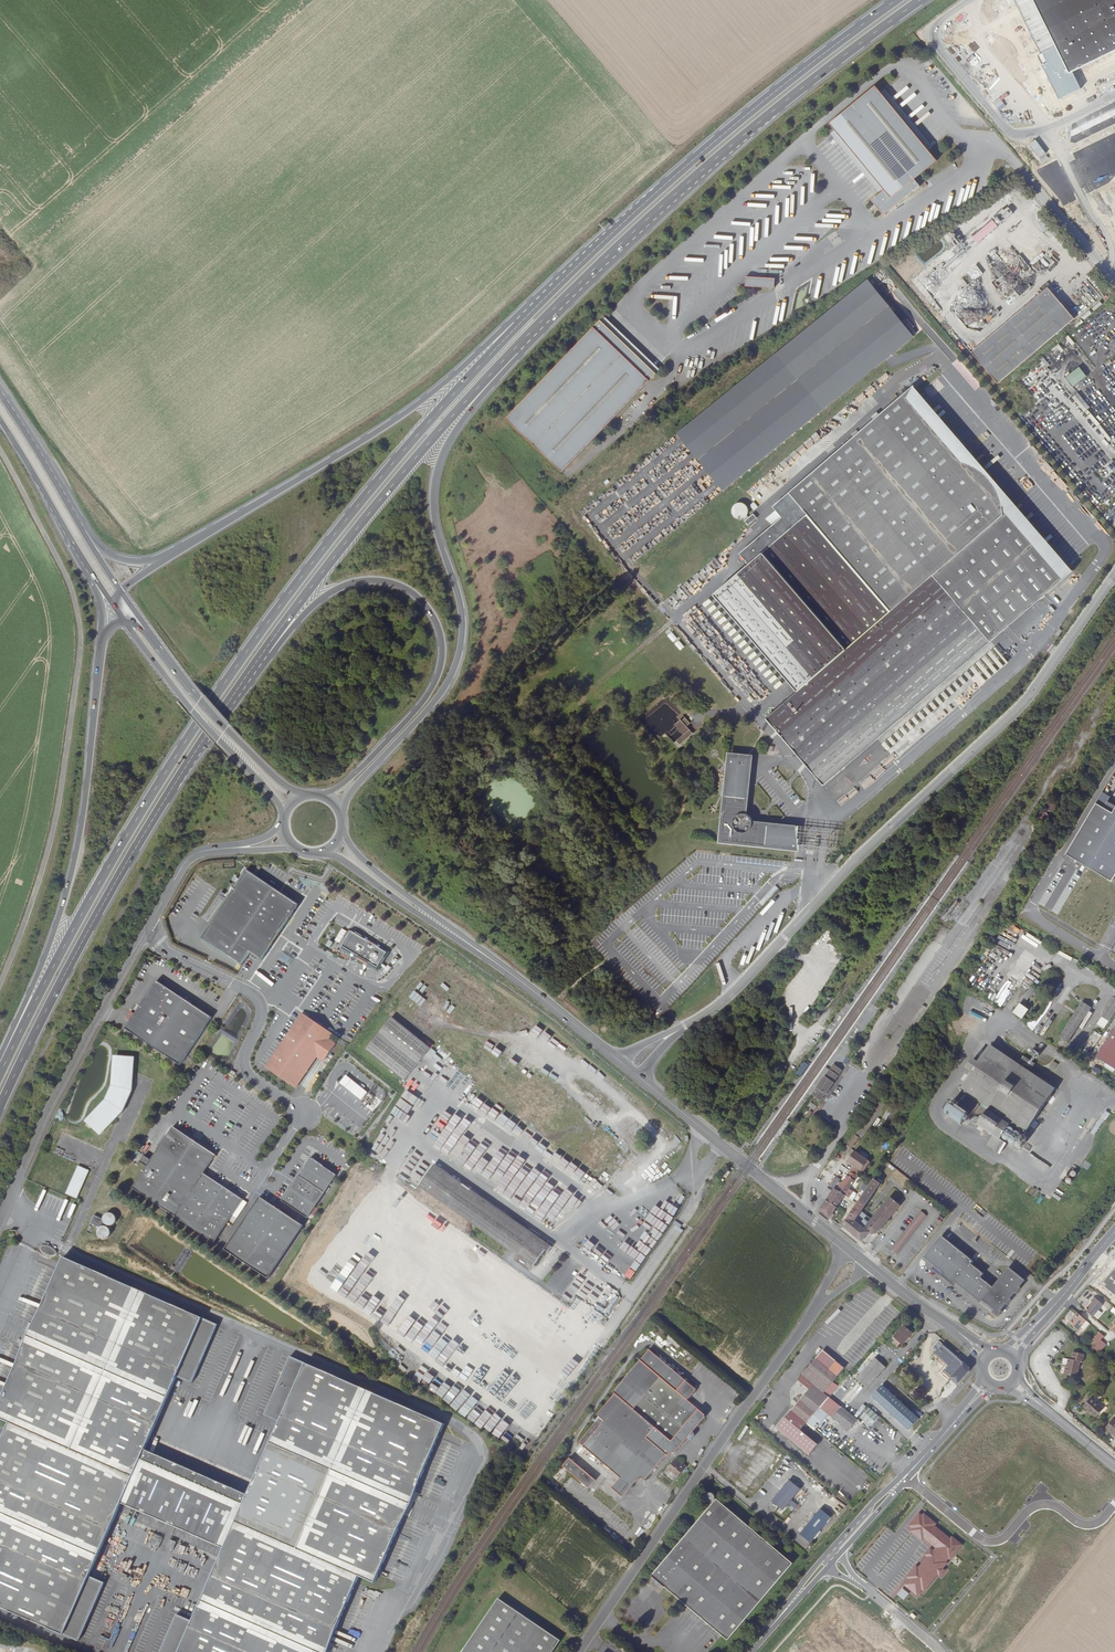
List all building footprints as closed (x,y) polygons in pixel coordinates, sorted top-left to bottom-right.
[(1061,98),(1081,88),(1073,71),(1114,52),(1114,0),(1014,0),(1061,98)] [(894,204),(896,207),(921,185),(921,186),(922,185),(916,178),(939,160),(931,150),(882,91),(877,85),(831,123),(836,130),(884,189),(885,190),(874,199),(884,212),(894,204)] [(931,150),(935,146),(934,145),(887,88),(882,91),(931,150)] [(880,192),(884,189),(836,130),(833,133),(879,191),(880,192)] [(889,212),(896,207),(894,204),(884,212),(886,215),(889,212)] [(775,287),(775,275),(746,275),(746,286),(775,287)] [(913,334),(868,280),(677,433),(724,490),(913,334)] [(1001,382),(1078,317),(1051,285),(974,349),(1001,382)] [(946,309),(941,313),(956,333),(962,328),(960,325),(961,325),(958,321),(956,323),(946,309)] [(602,320),(657,374),(661,370),(605,317),(602,320)] [(617,417),(657,374),(602,320),(507,420),(564,473),(617,417)] [(1071,345),(1074,343),(1069,335),(1066,337),(1071,345)] [(1059,343),(1056,345),(1060,352),(1064,350),(1059,343)] [(1044,356),(1040,358),(1046,367),(1049,365),(1044,356)] [(1073,386),(1087,375),(1080,365),(1065,376),(1073,386)] [(825,783),(1077,569),(1076,568),(1064,573),(1011,511),(1008,510),(1007,498),(1003,485),(997,477),(993,472),(983,466),(974,462),(966,461),(967,458),(913,397),(919,383),(918,382),(791,491),(810,513),(716,593),(799,692),(769,717),(825,783)] [(1064,573),(1076,568),(919,383),(913,397),(967,458),(966,461),(974,462),(983,466),(993,472),(997,477),(1003,485),(1007,498),(1008,510),(1011,511),(1064,573)] [(1083,411),(1090,407),(1078,392),(1072,396),(1083,411)] [(864,405),(860,397),(857,399),(863,410),(868,407),(866,404),(864,405)] [(1098,471),(1104,478),(1114,468),(1114,467),(1109,461),(1098,471)] [(796,522),(791,517),(760,543),(764,549),(796,522)] [(680,650),(684,646),(679,640),(675,644),(680,650)] [(931,722),(929,728),(991,675),(989,674),(986,677),(978,674),(977,677),(972,676),(968,671),(966,670),(959,676),(959,677),(942,691),(942,692),(939,694),(937,700),(941,701),(940,705),(938,705),(936,710),(931,714),(930,718),(932,721),(931,722)] [(685,719),(688,716),(683,710),(679,713),(685,719)] [(682,727),(687,722),(685,719),(679,713),(678,712),(673,717),(682,727)] [(679,738),(692,727),(687,722),(682,727),(675,733),(679,738)] [(750,795),(754,750),(730,748),(725,792),(728,792),(732,755),(743,757),(752,757),(748,795),(750,795)] [(732,755),(728,792),(724,837),(798,845),(800,826),(763,822),(763,819),(761,816),(759,816),(758,821),(754,820),(754,817),(751,812),(746,811),(748,795),(752,757),(743,757),(732,755)] [(1050,812),(1052,811),(1054,811),(1055,809),(1056,808),(1056,806),(1056,804),(1055,802),(1053,801),(1051,801),(1049,801),(1048,801),(1046,803),(1045,804),(1045,806),(1045,808),(1046,810),(1048,811),(1050,812)] [(1081,863),(1111,881),(1114,875),(1114,807),(1081,863)] [(1048,819),(1049,817),(1049,815),(1048,813),(1046,812),(1044,811),(1042,811),(1040,812),(1039,813),(1038,815),(1038,817),(1038,819),(1039,821),(1041,822),(1043,822),(1045,822),(1047,821),(1048,819)] [(862,817),(853,827),(856,831),(866,821),(862,817)] [(839,859),(846,853),(843,850),(838,854),(838,855),(836,857),(839,860),(839,859)] [(296,905),(245,872),(199,940),(241,967),(248,954),(260,962),(296,905)] [(342,928),(335,940),(339,942),(346,931),(342,928)] [(364,938),(350,929),(340,945),(376,967),(378,963),(380,965),(382,963),(381,962),(383,960),(381,959),(386,952),(379,947),(377,945),(377,946),(366,940),(367,939),(365,938),(364,938)] [(391,967),(388,964),(381,971),(384,975),(391,967)] [(213,1020),(156,984),(127,1030),(181,1069),(213,1020)] [(1041,993),(1031,986),(1019,1003),(1020,1004),(1014,1012),(1022,1019),(1031,1007),(1025,1003),(1033,993),(1038,997),(1041,993)] [(1109,1021),(1114,1012),(1114,998),(1114,997),(1101,1017),(1109,1021)] [(1062,1039),(1061,1041),(1064,1042),(1065,1041),(1068,1042),(1090,1007),(1082,1002),(1059,1037),(1062,1039)] [(323,1028),(301,1013),(299,1017),(297,1019),(319,1034),(323,1028)] [(431,1048),(391,1017),(364,1050),(405,1081),(431,1048)] [(293,1088),(316,1055),(323,1060),(334,1044),(327,1039),(331,1034),(323,1028),(319,1034),(297,1019),(263,1067),(293,1088)] [(1096,1057),(1114,1069),(1114,1027),(1096,1057)] [(1089,1051),(1102,1036),(1096,1030),(1083,1045),(1089,1051)] [(1015,1063),(990,1046),(979,1062),(972,1072),(955,1098),(973,1110),(968,1118),(994,1135),(1000,1140),(1012,1122),(1026,1131),(1054,1089),(1029,1073),(1015,1063)] [(1035,1064),(1021,1054),(1015,1063),(1029,1073),(1035,1064)] [(133,1090),(135,1056),(113,1055),(111,1084),(105,1097),(84,1120),(100,1135),(123,1110),(133,1090)] [(133,1058),(115,1056),(113,1086),(108,1098),(87,1120),(100,1133),(122,1109),(121,1108),(128,1089),(131,1090),(133,1058)] [(979,1062),(971,1057),(964,1067),(972,1072),(979,1062)] [(810,1065),(804,1061),(796,1073),(803,1077),(810,1065)] [(817,1088),(812,1095),(821,1101),(825,1094),(826,1094),(830,1088),(834,1083),(833,1083),(842,1071),(833,1064),(829,1070),(827,1074),(825,1077),(824,1077),(821,1082),(817,1088)] [(827,1069),(826,1067),(809,1092),(812,1095),(817,1088),(821,1082),(824,1077),(825,1077),(827,1074),(829,1070),(827,1069)] [(368,1092),(346,1075),(340,1083),(361,1100),(368,1092)] [(880,1100),(845,1150),(848,1153),(859,1138),(861,1139),(886,1105),(880,1100)] [(808,1106),(814,1110),(817,1107),(811,1102),(808,1106)] [(882,1118),(889,1123),(898,1111),(891,1106),(882,1118)] [(1091,1133),(1094,1135),(1108,1115),(1104,1112),(1091,1133)] [(381,1129),(391,1135),(395,1129),(385,1123),(381,1129)] [(147,1167),(133,1189),(175,1216),(205,1173),(216,1155),(173,1127),(151,1160),(144,1156),(140,1163),(147,1167)] [(1007,1139),(1014,1144),(1019,1136),(1012,1132),(1007,1139)] [(1000,1140),(994,1135),(987,1145),(1000,1154),(1006,1144),(1000,1140)] [(788,1145),(783,1141),(779,1146),(782,1148),(787,1151),(787,1152),(789,1148),(787,1147),(788,1145)] [(850,1171),(857,1176),(861,1171),(863,1172),(870,1162),(859,1154),(861,1150),(858,1148),(855,1152),(854,1151),(847,1161),(854,1166),(850,1171)] [(411,1152),(409,1155),(404,1152),(395,1167),(407,1175),(419,1157),(411,1152)] [(778,1157),(776,1155),(775,1157),(772,1155),(771,1154),(765,1161),(775,1168),(782,1159),(779,1157),(778,1157)] [(337,1174),(312,1158),(299,1175),(325,1192),(337,1174)] [(78,1165),(66,1194),(77,1199),(89,1170),(78,1165)] [(890,1169),(884,1165),(876,1176),(882,1180),(890,1169)] [(522,1236),(525,1232),(432,1166),(429,1171),(522,1236)] [(87,1171),(78,1167),(67,1193),(76,1197),(81,1185),(79,1184),(82,1179),(84,1180),(87,1171)] [(522,1236),(429,1171),(417,1188),(532,1269),(543,1253),(547,1255),(551,1249),(525,1232),(522,1236)] [(857,1176),(850,1171),(837,1190),(844,1195),(857,1176)] [(219,1183),(205,1173),(175,1216),(190,1227),(219,1183)] [(308,1217),(325,1192),(299,1175),(282,1200),(308,1217)] [(413,1175),(408,1181),(415,1185),(419,1180),(413,1175)] [(849,1216),(842,1226),(862,1242),(869,1233),(870,1233),(871,1234),(872,1234),(873,1235),(874,1235),(875,1235),(875,1234),(876,1234),(877,1234),(878,1233),(886,1223),(900,1205),(890,1197),(890,1198),(875,1216),(867,1209),(864,1207),(877,1189),(878,1190),(882,1184),(874,1179),(870,1185),(857,1204),(849,1216)] [(243,1199),(219,1183),(190,1227),(214,1243),(243,1199)] [(837,1190),(834,1188),(826,1200),(836,1207),(845,1195),(844,1195),(837,1190)] [(878,1190),(877,1189),(864,1207),(867,1209),(879,1190),(878,1190)] [(561,1191),(543,1222),(550,1226),(568,1195),(561,1191)] [(304,1225),(261,1196),(225,1250),(268,1279),(304,1225)] [(535,1196),(534,1202),(541,1204),(543,1199),(535,1196)] [(626,1276),(632,1280),(683,1201),(678,1197),(677,1198),(672,1205),(666,1202),(662,1209),(654,1204),(649,1211),(650,1213),(663,1221),(658,1228),(636,1214),(632,1221),(625,1216),(620,1223),(622,1227),(644,1241),(640,1247),(633,1250),(630,1255),(614,1245),(609,1253),(602,1248),(599,1253),(596,1254),(597,1255),(601,1265),(624,1279),(626,1276)] [(836,1207),(826,1200),(821,1208),(822,1211),(829,1218),(836,1207)] [(902,1235),(891,1250),(897,1254),(908,1240),(927,1216),(921,1211),(902,1235)] [(103,1220),(94,1216),(91,1224),(100,1228),(99,1229),(98,1231),(98,1233),(98,1235),(99,1237),(101,1239),(103,1239),(105,1240),(107,1239),(109,1238),(110,1236),(111,1234),(111,1231),(110,1230),(108,1228),(106,1227),(104,1226),(105,1223),(106,1225),(109,1226),(111,1226),(113,1225),(115,1223),(116,1221),(116,1218),(115,1216),(113,1214),(111,1213),(108,1213),(106,1214),(104,1217),(103,1220)] [(618,1247),(624,1240),(616,1234),(610,1241),(618,1247)] [(1012,1300),(1010,1298),(1015,1293),(1016,1294),(1021,1288),(1020,1287),(1025,1280),(1009,1267),(993,1287),(981,1277),(984,1274),(971,1264),(973,1261),(942,1236),(924,1258),(943,1273),(941,1276),(954,1286),(955,1283),(980,1303),(982,1301),(995,1311),(1001,1311),(1007,1303),(1008,1304),(1012,1300)] [(45,1247),(44,1248),(43,1249),(43,1250),(43,1252),(44,1253),(46,1254),(49,1255),(54,1256),(55,1255),(56,1255),(56,1254),(56,1253),(56,1252),(54,1250),(52,1249),(49,1247),(45,1247)] [(64,1258),(0,1405),(0,1419),(9,1423),(0,1444),(0,1607),(80,1641),(105,1582),(91,1576),(122,1504),(225,1548),(193,1620),(178,1613),(161,1651),(327,1651),(360,1574),(377,1581),(446,1423),(291,1356),(266,1414),(281,1421),(248,1494),(146,1450),(178,1377),(193,1383),(219,1324),(64,1258)] [(570,1301),(573,1295),(607,1315),(620,1294),(597,1280),(599,1277),(589,1271),(588,1272),(581,1267),(563,1297),(570,1301)] [(1114,1268),(1102,1284),(1114,1295),(1114,1268)] [(1093,1317),(1103,1305),(1094,1297),(1091,1301),(1092,1302),(1085,1310),(1093,1317)] [(1078,1330),(1086,1320),(1078,1313),(1069,1323),(1078,1330)] [(912,1333),(904,1325),(893,1337),(895,1339),(900,1343),(902,1345),(912,1333)] [(1100,1332),(1093,1340),(1098,1344),(1104,1336),(1100,1332)] [(1094,1348),(1099,1352),(1106,1344),(1101,1340),(1098,1344),(1094,1348)] [(934,1354),(945,1364),(944,1366),(946,1368),(941,1374),(949,1380),(951,1377),(955,1381),(959,1384),(969,1372),(969,1367),(942,1344),(934,1354)] [(829,1397),(839,1386),(833,1381),(844,1367),(841,1364),(841,1363),(839,1361),(838,1362),(822,1349),(798,1379),(809,1388),(777,1428),(809,1454),(818,1443),(801,1429),(806,1423),(829,1397)] [(647,1351),(695,1391),(696,1390),(649,1350),(647,1351)] [(647,1351),(639,1362),(635,1367),(613,1392),(615,1394),(597,1415),(600,1417),(594,1425),(651,1474),(667,1455),(669,1456),(672,1452),(675,1453),(688,1437),(691,1439),(692,1439),(695,1435),(695,1434),(693,1432),(705,1417),(704,1414),(687,1400),(695,1391),(647,1351)] [(1085,1354),(1073,1352),(1071,1359),(1069,1359),(1067,1369),(1065,1369),(1064,1374),(1077,1377),(1080,1361),(1083,1362),(1085,1354)] [(944,1366),(945,1364),(934,1354),(932,1356),(944,1366)] [(886,1367),(875,1358),(856,1379),(867,1388),(886,1367)] [(899,1388),(903,1382),(894,1374),(889,1379),(899,1388)] [(903,1382),(899,1388),(907,1395),(912,1390),(903,1382)] [(882,1385),(872,1396),(909,1430),(919,1419),(882,1385)] [(857,1420),(829,1397),(806,1423),(815,1430),(828,1414),(849,1430),(857,1420)] [(1104,1409),(1091,1397),(1083,1406),(1096,1417),(1104,1409)] [(870,1426),(878,1415),(868,1406),(859,1417),(870,1426)] [(1114,1419),(1105,1428),(1114,1436),(1114,1420),(1114,1419)] [(636,1481),(648,1478),(651,1474),(594,1425),(579,1442),(584,1446),(583,1447),(621,1478),(612,1488),(623,1497),(636,1481)] [(676,1458),(663,1474),(673,1483),(687,1467),(676,1458)] [(562,1467),(584,1486),(590,1477),(569,1459),(562,1467)] [(801,1488),(790,1480),(773,1501),(783,1510),(801,1488)] [(711,1493),(709,1493),(708,1493),(707,1494),(706,1495),(705,1496),(705,1498),(706,1499),(707,1501),(708,1502),(710,1503),(711,1502),(713,1502),(714,1501),(715,1499),(715,1497),(715,1496),(714,1494),(711,1493)] [(793,1564),(717,1499),(661,1564),(652,1576),(655,1578),(656,1585),(662,1584),(665,1587),(684,1603),(722,1635),(728,1640),(793,1564)] [(800,1534),(810,1542),(831,1517),(821,1509),(800,1534)] [(907,1577),(909,1579),(905,1584),(917,1595),(922,1589),(924,1591),(938,1575),(940,1576),(946,1570),(944,1568),(949,1562),(948,1561),(949,1559),(950,1560),(964,1544),(953,1534),(951,1537),(937,1525),(939,1523),(925,1513),(923,1516),(920,1513),(910,1525),(914,1528),(911,1530),(922,1540),(924,1537),(937,1548),(934,1550),(935,1556),(927,1557),(919,1566),(917,1565),(907,1577)] [(159,1586),(167,1588),(172,1572),(164,1569),(159,1586)] [(189,1598),(194,1586),(184,1581),(179,1593),(189,1598)] [(462,1651),(553,1651),(561,1640),(498,1598),(462,1651)]
